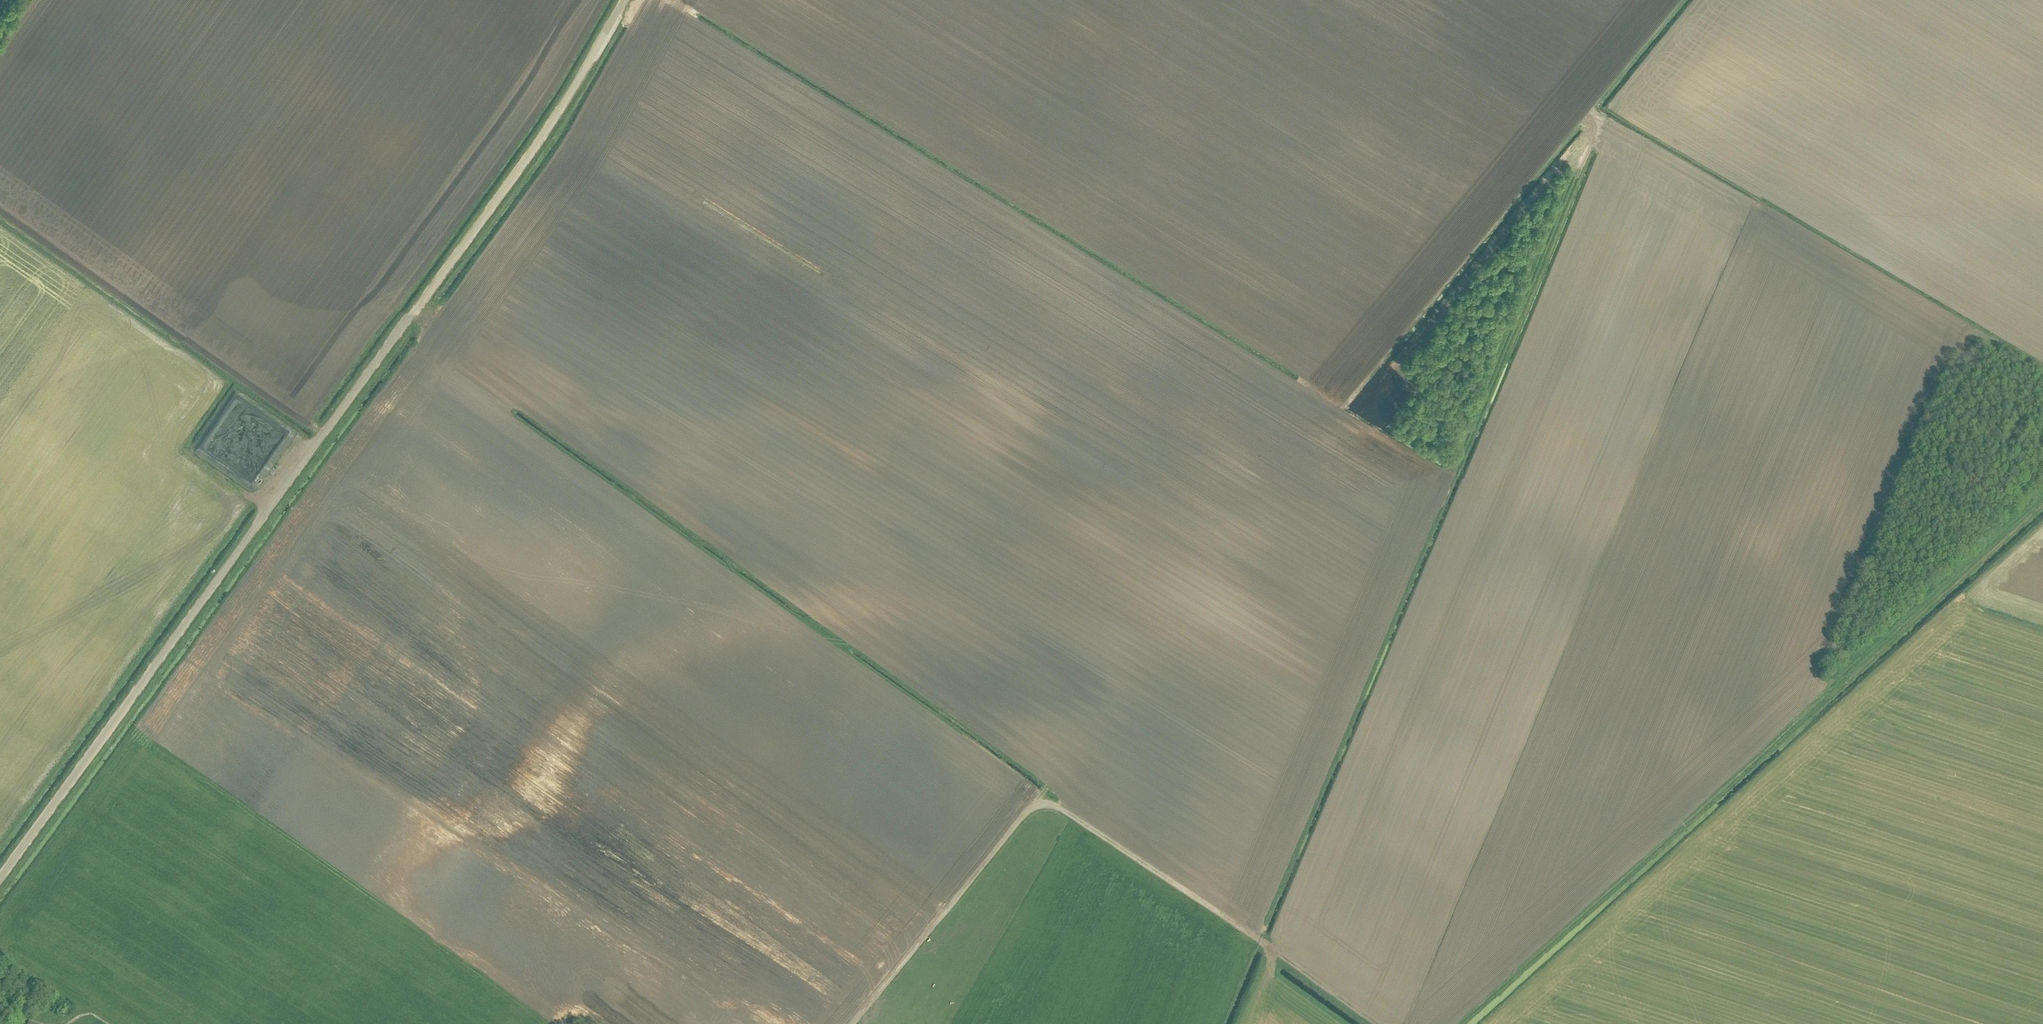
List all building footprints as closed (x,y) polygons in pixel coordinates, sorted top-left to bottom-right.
[(241,482),(254,465),(249,462),(237,479),(241,482)] [(228,466),(223,468),(227,478),(231,476),(228,466)]
